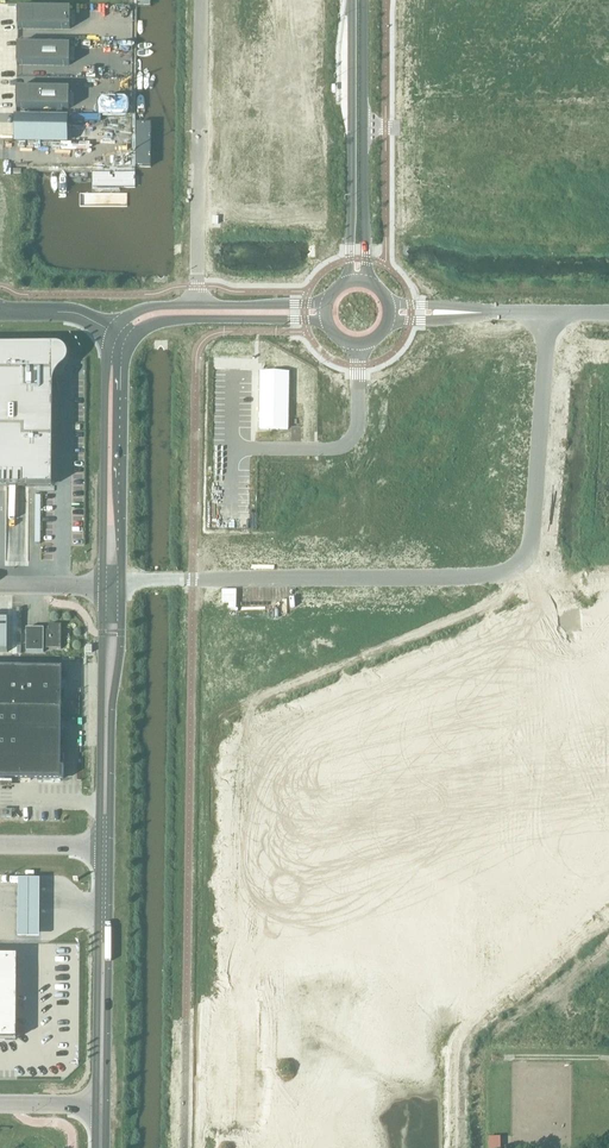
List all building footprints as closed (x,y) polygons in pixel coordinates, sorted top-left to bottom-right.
[(70,28),(70,9),(17,8),(17,28),(70,28)] [(69,65),(70,45),(17,45),(17,64),(69,65)] [(69,108),(69,89),(16,88),(16,108),(69,108)] [(16,141),(66,142),(66,118),(16,117),(16,141)] [(6,486),(28,486),(52,486),(52,371),(52,368),(55,368),(59,367),(62,365),(64,362),(65,358),(65,354),(63,351),(59,349),(56,348),(53,348),(53,347),(0,347),(0,486),(6,486)] [(260,372),(259,429),(288,429),(289,373),(260,372)] [(43,649),(61,649),(61,625),(49,625),(48,631),(43,631),(43,629),(26,629),(26,652),(43,652),(43,649)] [(60,780),(62,669),(0,668),(0,780),(60,780)] [(17,881),(17,942),(39,942),(39,881),(17,881)] [(16,1039),(16,956),(5,956),(0,956),(0,1039),(16,1039)]
